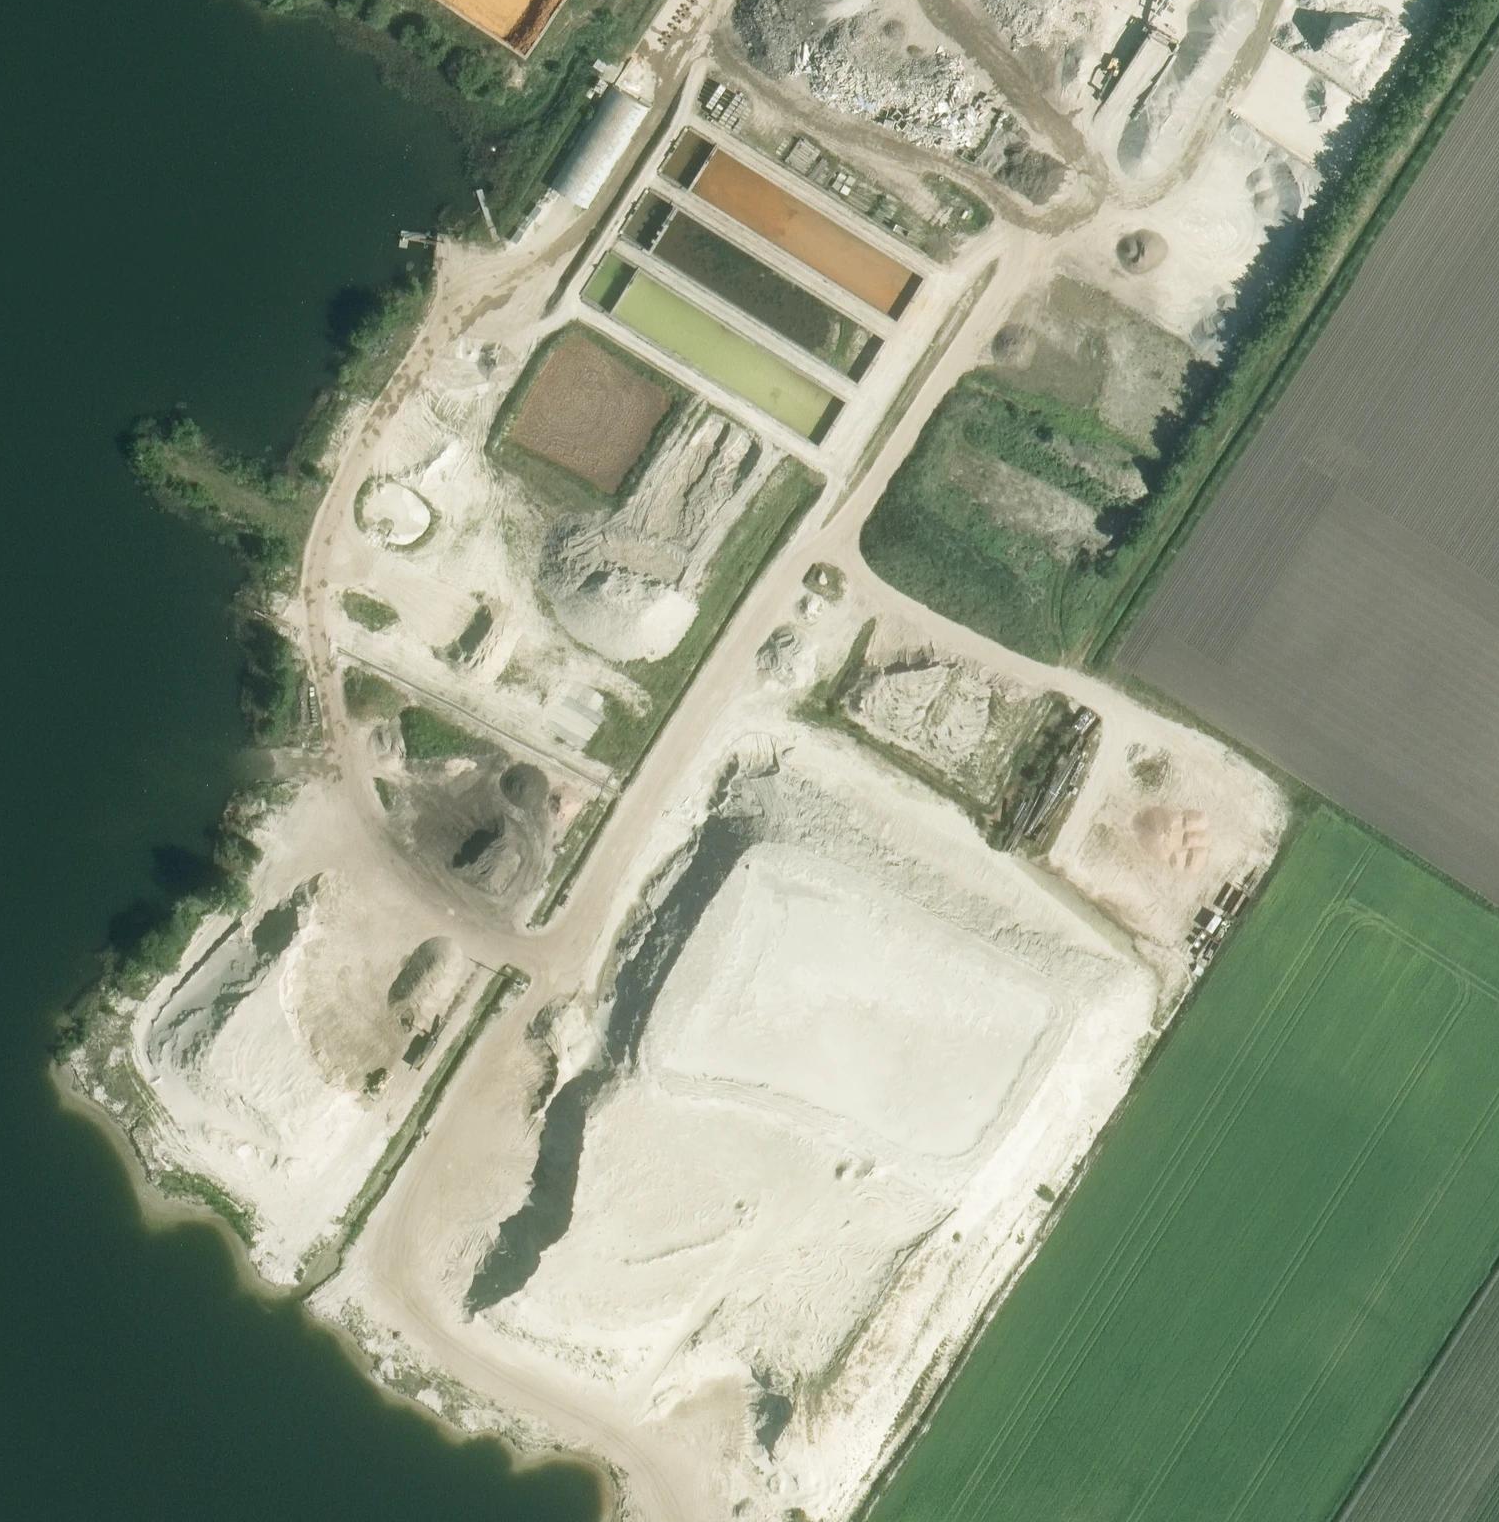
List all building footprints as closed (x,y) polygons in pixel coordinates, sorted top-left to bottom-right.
[(844,1098),(855,1081),(845,1075),(834,1092),(844,1098)] [(842,1120),(846,1103),(833,1100),(829,1116),(842,1120)]
